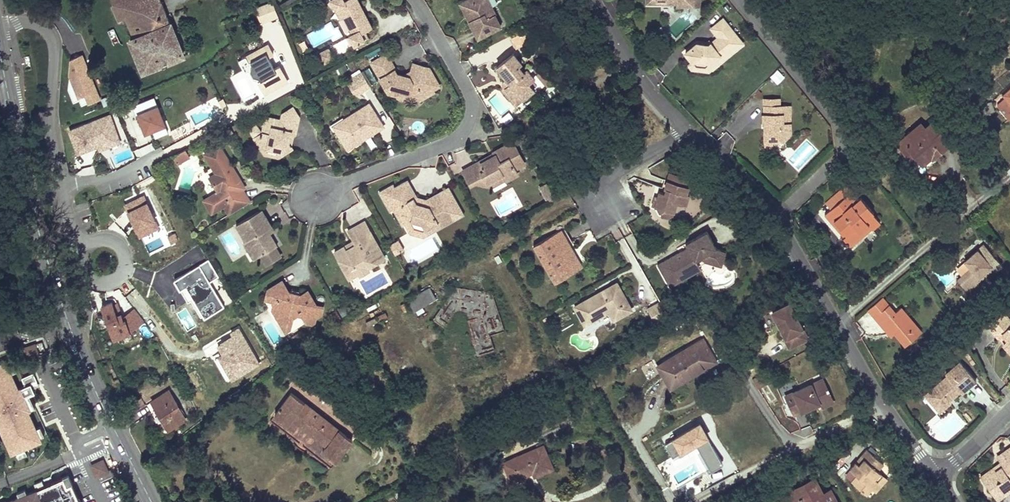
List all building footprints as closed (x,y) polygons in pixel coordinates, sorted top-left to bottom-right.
[(119,21),(126,18),(129,25),(134,38),(129,40),(143,72),(183,57),(161,0),(110,0),(119,21)] [(338,9),(341,7),(346,17),(355,33),(351,35),(356,44),(365,39),(362,33),(373,27),(365,12),(363,14),(360,9),(363,7),(359,0),(333,0),(338,9)] [(466,12),(471,14),(474,19),(470,21),(478,37),(501,25),(495,14),(496,13),(489,0),(475,0),(475,1),(471,0),(469,0),(462,4),(466,12)] [(261,27),(279,21),(273,6),(256,13),(261,27)] [(341,7),(338,9),(342,18),(346,17),(341,7)] [(471,14),(466,12),(470,21),(474,19),(471,14)] [(697,44),(686,53),(695,64),(708,65),(721,55),(728,55),(743,43),(722,16),(710,26),(719,37),(707,47),(705,44),(697,44)] [(126,18),(119,21),(123,28),(129,25),(126,18)] [(527,30),(512,37),(518,47),(532,40),(527,30)] [(298,42),(303,53),(311,49),(305,38),(298,42)] [(258,81),(266,96),(289,84),(280,68),(273,72),(267,61),(274,57),(268,47),(246,60),(251,68),(249,74),(252,80),(258,81)] [(389,91),(396,93),(402,90),(411,92),(414,98),(416,102),(435,91),(434,89),(440,86),(430,68),(414,63),(413,69),(411,76),(403,74),(397,73),(395,69),(396,68),(387,52),(372,61),(386,86),(390,87),(389,91)] [(332,63),(327,53),(318,58),(323,68),(332,63)] [(497,66),(507,79),(511,84),(506,87),(513,96),(518,92),(523,99),(534,90),(529,83),(535,78),(528,70),(525,72),(519,65),(522,62),(514,53),(497,66)] [(935,71),(932,54),(925,55),(928,72),(935,71)] [(251,68),(246,60),(239,64),(246,76),(249,74),(251,68)] [(101,103),(85,63),(74,68),(71,79),(70,94),(75,107),(81,105),(83,110),(101,103)] [(350,69),(347,63),(338,68),(341,74),(350,69)] [(778,69),(770,76),(777,84),(785,77),(778,69)] [(371,86),(360,70),(352,75),(355,81),(350,84),(356,95),(362,91),(371,86)] [(511,84),(507,79),(503,82),(503,88),(516,105),(523,99),(518,92),(513,96),(506,87),(511,84)] [(1002,95),(1004,98),(997,104),(997,107),(1008,119),(1009,117),(1009,88),(1002,95)] [(402,90),(396,93),(398,97),(410,100),(414,98),(411,92),(402,90)] [(154,102),(134,111),(138,120),(139,119),(145,134),(148,133),(150,137),(154,135),(157,142),(169,137),(154,102)] [(358,139),(375,128),(376,131),(384,126),(369,103),(345,119),(345,118),(332,126),(334,131),(337,129),(349,148),(360,141),(358,139)] [(761,116),(762,125),(763,125),(764,125),(764,130),(763,130),(763,141),(779,141),(782,141),(789,134),(788,107),(778,107),(763,108),(763,116),(761,116)] [(265,154),(270,150),(280,152),(283,158),(294,151),(292,148),(290,145),(291,139),(294,138),(296,136),(300,119),(294,110),(284,116),(283,123),(267,120),(264,136),(256,141),(265,154)] [(121,147),(112,120),(72,135),(80,157),(100,150),(108,147),(110,151),(121,147)] [(897,143),(910,158),(915,155),(922,163),(931,155),(933,157),(949,143),(932,122),(924,128),(920,123),(897,143)] [(358,139),(360,141),(376,131),(375,128),(358,139)] [(372,136),(367,138),(371,148),(377,145),(372,136)] [(472,185),(477,182),(485,177),(488,182),(503,174),(506,179),(507,180),(518,174),(515,169),(525,163),(513,142),(494,152),(495,153),(496,155),(491,158),(490,156),(464,171),(472,185)] [(245,187),(218,145),(204,154),(216,174),(209,178),(218,192),(209,197),(209,200),(216,211),(219,212),(225,208),(230,216),(252,203),(242,188),(245,187)] [(281,159),(283,158),(280,152),(270,150),(265,154),(267,156),(281,159)] [(178,166),(188,160),(189,163),(192,161),(188,153),(175,161),(178,166)] [(915,155),(910,158),(922,171),(935,160),(933,157),(931,155),(922,163),(915,155)] [(189,163),(188,160),(178,166),(180,168),(189,163)] [(669,172),(667,179),(671,180),(673,175),(675,174),(669,172)] [(485,177),(477,182),(485,184),(492,186),(506,179),(503,174),(488,182),(485,177)] [(657,208),(659,212),(664,210),(673,212),(675,204),(676,205),(677,203),(685,205),(688,195),(686,194),(689,186),(682,184),(684,178),(683,176),(675,174),(673,175),(671,180),(667,179),(664,188),(666,189),(664,193),(659,191),(657,196),(655,196),(651,206),(657,208)] [(691,178),(683,176),(684,178),(682,184),(689,186),(691,178)] [(408,180),(404,182),(416,202),(425,205),(426,199),(427,199),(418,196),(408,180)] [(557,197),(548,181),(541,185),(550,201),(557,197)] [(416,202),(404,182),(394,188),(392,185),(380,191),(391,211),(394,209),(403,224),(406,223),(410,221),(422,223),(426,231),(463,210),(449,186),(427,199),(426,199),(425,205),(416,202)] [(851,191),(846,186),(825,204),(830,210),(851,191)] [(824,215),(831,223),(834,221),(845,234),(843,237),(850,246),(863,234),(860,231),(868,224),(871,228),(872,229),(880,222),(872,213),(873,212),(860,197),(858,199),(851,191),(830,210),(824,215)] [(145,192),(126,201),(142,236),(161,228),(145,192)] [(410,221),(406,223),(411,233),(425,237),(465,214),(463,210),(426,231),(422,223),(410,221)] [(664,210),(659,212),(662,216),(671,219),(673,212),(664,210)] [(238,227),(248,243),(252,251),(256,249),(261,257),(278,246),(272,235),(269,231),(274,228),(264,211),(238,227)] [(347,249),(345,246),(336,251),(351,278),(360,272),(369,267),(378,262),(377,259),(385,254),(366,220),(349,230),(355,240),(357,244),(347,249)] [(834,221),(831,223),(843,237),(845,234),(834,221)] [(860,231),(863,234),(871,228),(868,224),(860,231)] [(533,246),(549,273),(560,267),(565,277),(578,269),(566,249),(571,246),(561,230),(533,246)] [(176,231),(168,235),(173,244),(180,240),(176,231)] [(678,252),(657,264),(668,283),(689,271),(699,266),(698,265),(695,260),(703,255),(706,256),(717,259),(720,249),(716,248),(706,231),(685,243),(687,247),(678,252)] [(406,249),(401,239),(397,241),(403,251),(406,249)] [(355,240),(345,246),(347,249),(357,244),(355,240)] [(403,251),(397,241),(392,244),(398,254),(403,251)] [(252,251),(248,243),(246,244),(256,260),(261,257),(256,249),(252,251)] [(571,246),(566,249),(578,269),(582,266),(571,246)] [(706,256),(705,261),(721,265),(725,250),(720,249),(717,259),(706,256)] [(966,292),(980,280),(977,277),(989,266),(992,269),(993,271),(1000,266),(990,254),(983,260),(977,252),(964,262),(970,269),(956,281),(966,292)] [(218,277),(214,270),(208,260),(175,280),(181,290),(187,286),(192,293),(206,318),(225,306),(211,282),(218,277)] [(112,264),(98,265),(98,272),(113,271),(112,264)] [(977,277),(980,280),(992,269),(989,266),(977,277)] [(560,267),(549,273),(554,283),(565,277),(560,267)] [(670,287),(691,274),(689,271),(668,283),(670,287)] [(275,310),(281,318),(284,316),(288,317),(291,322),(297,318),(301,315),(306,316),(310,323),(314,324),(317,322),(318,319),(325,315),(327,307),(320,306),(319,307),(316,302),(318,301),(311,291),(305,295),(292,292),(285,281),(271,290),(269,300),(277,302),(275,310)] [(616,283),(575,306),(585,324),(608,310),(613,319),(631,309),(616,283)] [(415,310),(416,309),(423,305),(437,298),(431,288),(410,300),(415,310)] [(881,297),(866,310),(873,318),(888,305),(881,297)] [(674,309),(668,299),(661,303),(664,309),(667,313),(674,309)] [(114,301),(104,305),(115,337),(126,334),(131,332),(144,321),(134,309),(126,316),(124,312),(119,314),(114,301)] [(661,303),(660,301),(647,308),(655,321),(667,314),(667,313),(664,309),(661,303)] [(790,301),(773,310),(786,335),(785,336),(790,346),(809,336),(790,301)] [(888,305),(873,318),(880,327),(884,323),(894,334),(904,346),(921,332),(900,308),(894,313),(888,305)] [(997,340),(1000,336),(1006,342),(1002,345),(1009,354),(1009,353),(1009,324),(1000,314),(985,327),(997,340)] [(294,330),(297,318),(291,322),(288,317),(284,316),(281,318),(289,332),(294,330)] [(884,323),(880,327),(890,338),(894,334),(884,323)] [(262,361),(241,327),(219,341),(226,353),(218,358),(231,380),(262,361)] [(1000,336),(997,340),(1002,345),(1006,342),(1000,336)] [(699,369),(697,365),(713,356),(702,339),(658,366),(670,386),(699,369)] [(23,347),(27,359),(46,353),(42,340),(23,347)] [(713,356),(697,365),(699,369),(715,360),(713,356)] [(0,363),(0,428),(11,452),(43,438),(24,396),(36,391),(34,386),(39,384),(35,374),(30,376),(24,378),(26,384),(20,387),(8,359),(0,363)] [(934,398),(928,403),(938,414),(949,405),(948,402),(946,400),(950,396),(952,399),(958,393),(960,395),(974,383),(957,364),(943,376),(945,378),(929,393),(934,398)] [(767,381),(762,372),(753,377),(758,386),(767,381)] [(790,414),(808,405),(807,403),(814,399),(815,401),(828,395),(818,376),(781,396),(790,414)] [(168,391),(151,401),(168,430),(185,420),(168,391)] [(929,393),(923,398),(928,403),(934,398),(929,393)] [(289,394),(274,413),(288,424),(292,418),(326,444),(322,450),(335,459),(350,440),(289,394)] [(828,395),(815,401),(818,406),(830,399),(828,395)] [(168,430),(151,401),(146,404),(163,433),(168,430)] [(722,462),(708,437),(701,424),(665,445),(672,458),(693,446),(707,471),(722,462)] [(542,446),(503,462),(511,480),(529,473),(528,471),(532,470),(534,475),(551,468),(542,446)] [(994,457),(996,460),(1009,450),(1009,449),(1008,447),(994,457)] [(859,465),(856,463),(850,470),(857,476),(851,482),(866,494),(871,488),(877,481),(874,479),(879,472),(877,470),(883,463),(867,450),(861,457),(864,459),(859,465)] [(990,494),(998,489),(1001,492),(1009,486),(1009,450),(996,460),(998,463),(1001,466),(994,471),(991,468),(981,475),(988,485),(985,487),(990,494)] [(110,470),(104,457),(91,463),(97,476),(110,470)] [(861,457),(856,463),(859,465),(864,459),(861,457)] [(998,463),(991,468),(994,471),(1001,466),(998,463)] [(877,481),(871,488),(875,491),(886,478),(879,472),(874,479),(877,481)] [(981,475),(978,478),(985,487),(988,485),(981,475)] [(68,476),(54,482),(37,490),(28,494),(19,498),(10,501),(80,501),(68,476)] [(54,482),(51,476),(34,484),(37,490),(54,482)] [(829,490),(821,494),(815,482),(806,487),(805,484),(795,489),(799,498),(794,500),(794,501),(835,501),(829,490)] [(990,494),(995,501),(1009,491),(1009,486),(1001,492),(998,489),(990,494)] [(17,493),(19,498),(28,494),(26,489),(17,493)] [(780,497),(782,501),(794,501),(794,500),(799,498),(795,489),(780,497)]
